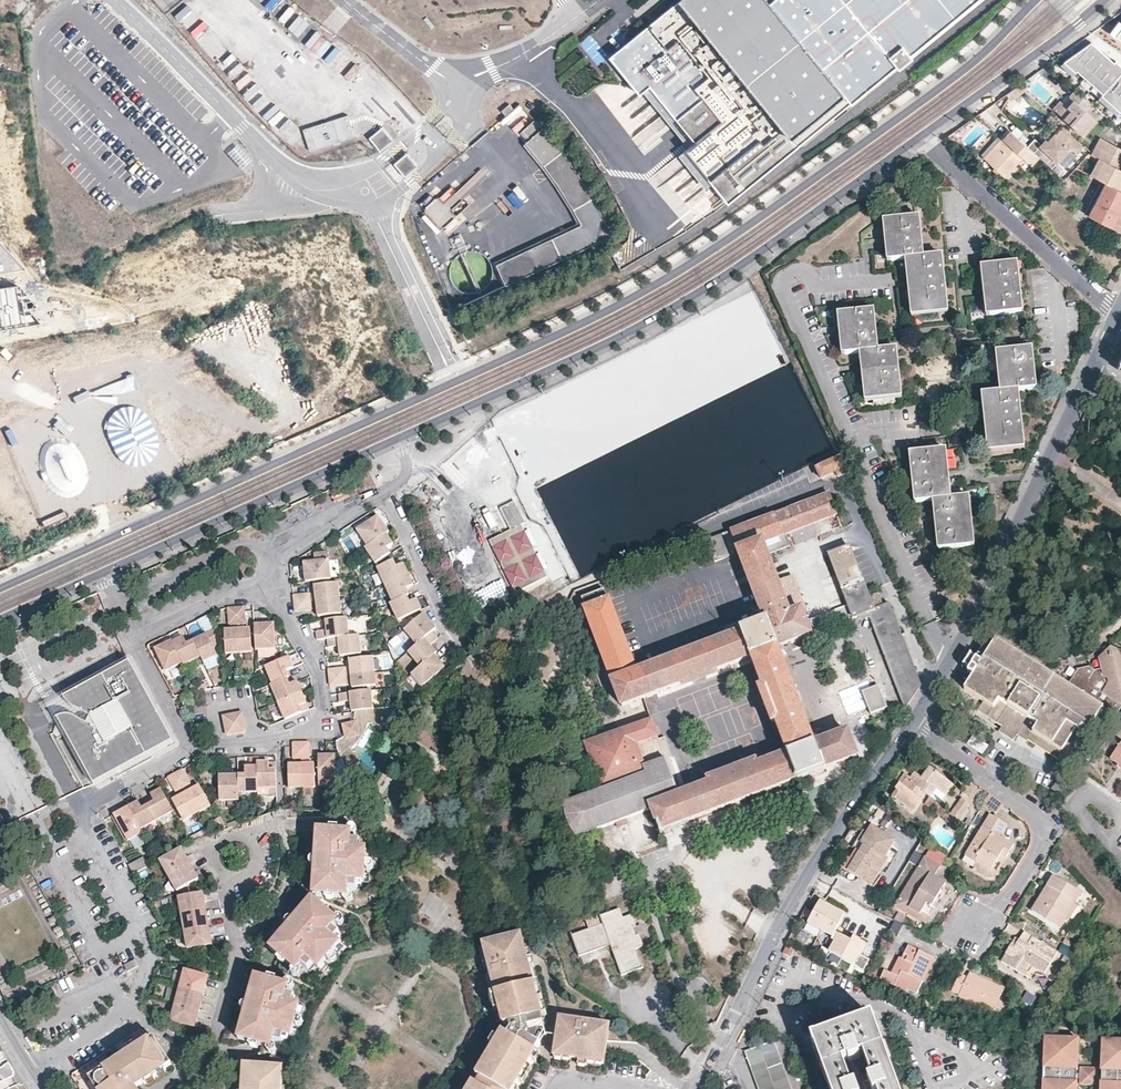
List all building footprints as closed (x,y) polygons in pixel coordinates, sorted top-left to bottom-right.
[(614,59),(644,95),(653,86),(698,142),(689,151),(729,204),(977,0),(675,0),(680,7),(614,59)] [(1120,15),(1107,32),(1120,42),(1120,16),(1120,15)] [(288,29),(299,38),(310,25),(299,16),(288,29)] [(316,32),(306,45),(333,66),(343,53),(316,32)] [(1066,63),(1076,73),(1078,72),(1105,95),(1120,77),(1120,65),(1118,62),(1116,63),(1093,43),(1066,63)] [(1105,95),(1103,96),(1120,112),(1120,77),(1105,95)] [(1027,81),(1019,86),(1024,90),(1030,83),(1027,81)] [(255,84),(244,95),(256,108),(267,97),(255,84)] [(1085,97),(1077,89),(1071,96),(1075,100),(1062,114),(1084,135),(1098,120),(1088,111),(1094,105),(1085,97)] [(1056,109),(1062,114),(1075,100),(1071,96),(1066,103),(1063,100),(1056,109)] [(263,116),(274,128),(286,116),(275,105),(263,116)] [(304,130),(311,153),(356,139),(349,116),(304,130)] [(286,133),(295,126),(290,119),(280,127),(286,133)] [(581,225),(497,266),(506,286),(613,236),(594,199),(566,158),(535,122),(522,134),(528,142),(524,147),(544,169),(566,201),(581,225)] [(1085,146),(1062,125),(1056,132),(1055,131),(1047,139),(1045,137),(1039,145),(1058,162),(1071,148),(1077,154),(1085,146)] [(1038,155),(1004,126),(997,134),(1004,140),(987,160),(1004,175),(1021,156),(1031,164),(1038,155)] [(370,140),(381,152),(395,140),(383,128),(370,140)] [(980,153),(987,160),(1004,140),(997,134),(980,153)] [(1092,173),(1103,180),(1107,182),(1120,188),(1120,186),(1120,167),(1120,166),(1120,147),(1101,136),(1093,154),(1101,158),(1092,173)] [(397,163),(406,176),(418,168),(409,154),(397,163)] [(1103,180),(1086,212),(1090,214),(1107,182),(1103,180)] [(1090,214),(1113,226),(1120,211),(1120,188),(1107,182),(1090,214)] [(437,230),(458,220),(452,208),(462,203),(455,188),(424,204),(437,230)] [(520,211),(525,207),(516,194),(511,198),(520,211)] [(1113,226),(1120,230),(1120,229),(1120,211),(1113,226)] [(917,217),(886,220),(891,261),(909,259),(922,257),(917,217)] [(491,281),(493,273),(491,264),(486,257),(480,253),(471,251),(463,252),(456,257),(451,264),(449,272),(451,280),(455,288),(462,292),(471,294),(480,292),(487,288),(491,281)] [(939,255),(922,257),(909,259),(914,300),(910,300),(912,315),(948,311),(946,296),(944,296),(939,255)] [(1016,263),(984,267),(990,316),(1022,312),(1016,263)] [(0,290),(0,330),(38,324),(18,287),(0,290)] [(873,311),(840,314),(845,355),(863,353),(876,351),(873,311)] [(221,363),(226,356),(212,344),(206,351),(221,363)] [(1030,348),(1000,351),(1004,391),(1016,390),(1035,388),(1030,348)] [(895,349),(876,351),(863,353),(866,384),(863,384),(865,399),(901,395),(900,380),(898,380),(895,349)] [(79,374),(86,362),(71,354),(64,366),(79,374)] [(94,377),(105,368),(97,359),(86,368),(94,377)] [(123,371),(104,380),(112,397),(131,389),(123,371)] [(67,385),(65,390),(77,396),(80,391),(67,385)] [(1020,430),(1016,390),(1004,391),(986,393),(990,433),(987,433),(989,448),(1025,445),(1024,430),(1020,430)] [(65,414),(72,403),(58,394),(51,405),(65,414)] [(155,414),(159,405),(147,400),(143,409),(155,414)] [(168,432),(182,418),(173,410),(159,423),(168,432)] [(120,420),(136,430),(142,421),(126,411),(120,420)] [(942,451),(910,453),(916,503),(935,501),(947,499),(942,451)] [(840,455),(814,466),(818,478),(833,471),(836,477),(848,471),(840,455)] [(620,701),(759,650),(795,749),(812,742),(775,644),(809,632),(799,606),(796,597),(792,598),(791,595),(783,598),(779,600),(761,552),(788,542),(784,530),(813,520),(817,531),(840,522),(828,490),(728,527),(736,548),(762,618),(739,627),(739,628),(634,667),(607,594),(606,594),(602,585),(580,593),(584,603),(583,603),(620,701)] [(966,497),(947,499),(935,501),(940,549),(971,546),(966,497)] [(550,576),(514,503),(499,510),(510,531),(489,541),(515,593),(550,576)] [(385,532),(386,531),(380,522),(376,515),(355,529),(366,545),(385,532)] [(784,530),(788,542),(817,531),(813,520),(784,530)] [(712,557),(736,548),(728,527),(704,536),(712,557)] [(388,538),(385,532),(366,545),(363,547),(373,562),(388,552),(384,547),(391,542),(388,538)] [(850,547),(830,554),(854,618),(868,613),(872,611),(908,704),(921,685),(902,633),(890,603),(885,605),(880,593),(870,597),(850,547)] [(325,559),(325,551),(313,552),(314,560),(302,562),(303,571),(304,581),(330,578),(328,559),(325,559)] [(382,583),(406,573),(403,566),(401,562),(393,565),(391,559),(375,566),(382,583)] [(408,578),(406,573),(382,583),(390,601),(404,594),(406,593),(403,586),(410,583),(408,578)] [(315,600),(339,597),(337,581),(314,584),(314,588),(315,600)] [(309,591),(291,593),(292,602),(310,600),(309,591)] [(407,600),(404,594),(390,601),(387,602),(395,619),(419,608),(416,601),(414,597),(407,600)] [(341,612),(339,597),(315,600),(317,612),(317,615),(341,612)] [(310,600),(292,602),(293,611),(300,610),(311,609),(310,600)] [(244,622),(243,605),(235,606),(236,623),(244,622)] [(236,623),(235,606),(227,607),(228,623),(236,623)] [(868,613),(905,708),(908,704),(872,611),(868,613)] [(430,629),(433,626),(427,619),(421,612),(402,629),(414,643),(430,629)] [(316,633),(316,639),(323,638),(327,637),(348,635),(347,616),(325,619),(326,629),(316,630),(316,633)] [(260,623),(254,623),(255,648),(257,648),(257,656),(274,655),(273,647),(275,647),(273,622),(260,623)] [(246,628),(237,628),(238,652),(251,650),(250,627),(246,628)] [(207,633),(193,640),(201,656),(204,661),(217,655),(213,646),(220,643),(220,641),(214,628),(210,630),(206,631),(207,633)] [(238,652),(237,628),(227,629),(224,629),(225,652),(238,652)] [(406,650),(418,665),(432,653),(434,651),(427,643),(435,635),(433,632),(430,629),(414,643),(406,650)] [(361,653),(359,634),(348,635),(327,637),(327,643),(328,646),(339,646),(340,655),(361,653)] [(179,638),(173,641),(183,663),(184,664),(201,656),(193,640),(185,643),(183,636),(179,638)] [(980,665),(965,688),(984,700),(979,709),(1003,726),(1001,729),(1001,733),(1007,737),(1013,740),(1018,732),(1021,727),(1031,734),(1028,737),(1038,744),(1041,740),(1050,746),(1047,750),(1068,763),(1087,733),(1080,728),(1082,724),(1084,726),(1085,724),(1088,726),(1087,727),(1089,729),(1105,706),(1069,684),(997,638),(983,660),(987,663),(985,667),(980,665)] [(173,641),(172,640),(163,644),(154,648),(165,671),(183,663),(173,641)] [(749,654),(786,752),(795,749),(759,650),(749,654)] [(418,665),(410,672),(420,684),(442,664),(439,660),(432,653),(418,665)] [(1113,654),(1107,658),(1110,663),(1118,661),(1120,655),(1113,654)] [(289,655),(265,665),(272,683),(287,677),(290,675),(287,669),(294,666),(292,661),(289,655)] [(1120,655),(1118,661),(1110,663),(1107,658),(1100,662),(1101,672),(1096,674),(1089,667),(1079,669),(1069,684),(1105,706),(1116,714),(1120,707),(1120,656),(1120,655)] [(351,674),(374,671),(372,656),(349,658),(349,661),(351,674)] [(129,662),(63,698),(67,704),(70,705),(78,707),(81,709),(83,712),(91,714),(88,722),(77,718),(72,716),(67,716),(65,716),(59,718),(58,718),(94,785),(173,741),(129,662)] [(344,666),(327,667),(328,677),(345,674),(344,666)] [(375,684),(374,671),(351,674),(352,683),(352,686),(375,684)] [(345,674),(328,677),(329,683),(346,682),(345,674)] [(290,684),(287,677),(272,683),(270,684),(277,700),(301,690),(299,684),(297,680),(290,684)] [(828,720),(866,705),(861,689),(858,681),(819,696),(828,720)] [(886,705),(877,683),(861,689),(866,705),(869,712),(886,705)] [(350,700),(351,710),(354,710),(372,707),(370,689),(339,692),(339,697),(340,701),(350,700)] [(277,700),(284,719),(302,711),(299,706),(306,702),(303,696),(301,690),(277,700)] [(188,697),(182,697),(184,709),(191,708),(188,697)] [(63,698),(58,718),(59,718),(65,716),(67,716),(72,716),(77,718),(88,722),(91,714),(83,712),(81,709),(78,707),(70,705),(67,704),(63,698)] [(275,719),(281,715),(275,703),(269,706),(275,719)] [(393,711),(399,716),(403,710),(396,705),(372,707),(354,710),(354,715),(353,720),(353,722),(351,727),(348,730),(344,734),(335,739),(336,749),(349,776),(359,761),(354,750),(352,751),(351,747),(357,742),(361,736),(365,729),(367,724),(371,723),(371,725),(385,723),(393,711)] [(226,731),(246,727),(242,710),(223,714),(226,731)] [(812,742),(815,751),(667,806),(663,798),(679,791),(666,756),(644,764),(636,744),(650,739),(649,735),(656,732),(650,716),(584,741),(601,787),(564,802),(565,812),(566,819),(569,826),(574,834),(576,835),(600,826),(608,847),(621,843),(612,821),(650,807),(658,828),(795,777),(795,778),(821,769),(820,767),(855,755),(846,730),(812,742)] [(343,728),(344,734),(348,730),(351,727),(353,722),(353,720),(348,720),(347,725),(343,728)] [(1080,728),(1087,733),(1089,729),(1087,727),(1088,726),(1085,724),(1084,726),(1082,724),(1080,728)] [(1018,732),(1028,737),(1031,734),(1021,727),(1018,732)] [(656,732),(666,756),(672,753),(663,729),(656,732)] [(1038,744),(1047,750),(1050,746),(1041,740),(1038,744)] [(1119,764),(1118,765),(1120,768),(1120,740),(1112,754),(1113,759),(1119,764)] [(308,757),(309,741),(300,741),(300,758),(308,757)] [(795,749),(786,752),(679,791),(663,798),(667,806),(815,751),(812,742),(795,749)] [(317,754),(318,785),(334,785),(334,754),(323,754),(317,754)] [(256,787),(275,787),(275,769),(269,769),(268,761),(262,761),(256,762),(256,766),(256,787)] [(300,764),(301,787),(303,787),(313,787),(314,787),(313,763),(309,763),(300,764)] [(288,787),(301,787),(300,764),(291,764),(288,764),(288,787)] [(244,774),(237,774),(237,793),(256,793),(256,787),(256,766),(250,766),(243,766),(244,774)] [(941,776),(930,767),(923,777),(919,783),(911,778),(908,776),(902,784),(901,784),(896,790),(897,791),(892,798),(914,813),(924,800),(922,799),(926,793),(940,803),(953,784),(941,776)] [(190,784),(182,769),(175,772),(183,788),(190,784)] [(183,788),(175,772),(167,777),(175,792),(183,788)] [(915,772),(911,778),(919,783),(923,777),(915,772)] [(218,801),(238,800),(237,793),(237,774),(227,775),(217,775),(218,801)] [(1055,788),(1063,794),(1070,785),(1061,779),(1055,788)] [(195,788),(186,793),(197,814),(210,806),(199,786),(195,788)] [(313,787),(303,787),(303,797),(313,797),(313,787)] [(955,791),(963,797),(966,794),(966,793),(958,787),(955,791)] [(153,801),(148,804),(156,820),(173,812),(161,789),(153,793),(150,795),(153,801)] [(983,802),(997,810),(1003,800),(989,792),(983,802)] [(197,814),(186,793),(176,799),(172,801),(183,821),(197,814)] [(963,797),(973,802),(974,800),(966,794),(963,797)] [(963,816),(973,802),(963,797),(958,805),(953,812),(948,819),(956,825),(960,820),(962,821),(964,818),(963,816)] [(134,803),(127,806),(140,829),(156,820),(148,804),(141,808),(137,801),(134,803)] [(117,812),(113,814),(112,815),(126,841),(142,833),(140,829),(127,806),(117,812)] [(944,816),(948,819),(953,812),(949,810),(944,816)] [(1001,852),(1007,856),(1015,844),(1001,835),(1008,823),(1000,819),(991,813),(967,853),(978,859),(992,868),(1001,852)] [(865,847),(858,857),(848,871),(870,885),(878,874),(887,860),(884,858),(894,842),(872,828),(862,844),(865,847)] [(343,831),(339,831),(315,831),(314,847),(313,855),(317,856),(316,863),(316,871),(313,871),(313,880),(313,896),(343,896),(346,894),(347,889),(358,889),(359,881),(367,881),(367,873),(363,873),(364,857),(367,858),(368,849),(359,848),(360,840),(348,840),(348,835),(345,832),(343,831)] [(855,854),(858,857),(865,847),(862,844),(855,854)] [(175,852),(161,860),(169,875),(192,863),(188,855),(184,847),(175,852)] [(995,876),(1007,856),(1001,852),(992,868),(978,859),(973,869),(989,878),(995,876)] [(143,857),(129,865),(134,874),(148,867),(143,857)] [(928,919),(935,909),(931,907),(935,901),(946,884),(935,877),(940,867),(925,857),(895,905),(906,912),(909,908),(928,919)] [(195,870),(192,863),(169,875),(177,891),(178,891),(199,879),(199,878),(195,870)] [(1060,927),(1061,926),(1067,916),(1066,914),(1074,902),(1076,903),(1077,901),(1082,892),(1054,875),(1048,884),(1052,887),(1046,897),(1042,894),(1032,910),(1060,927)] [(1046,889),(1042,894),(1046,897),(1052,887),(1048,884),(1046,889)] [(180,897),(183,913),(206,910),(205,900),(204,894),(204,892),(181,896),(180,897)] [(879,902),(868,894),(863,901),(875,908),(879,902)] [(288,931),(286,929),(280,936),(270,948),(292,966),(297,967),(300,963),(310,970),(315,964),(322,970),(327,964),(324,961),(334,949),(338,952),(343,945),(336,940),(342,934),(332,926),(334,923),(334,917),(311,898),(301,910),(295,918),(297,920),(292,926),(288,931)] [(833,936),(845,914),(820,901),(808,923),(833,936)] [(1067,916),(1061,926),(1067,930),(1083,904),(1077,901),(1076,903),(1074,902),(1066,914),(1067,916)] [(619,906),(611,909),(615,918),(622,915),(619,906)] [(292,915),(295,918),(301,910),(298,908),(292,915)] [(926,923),(928,919),(909,908),(906,912),(926,923)] [(610,943),(621,973),(640,966),(633,947),(642,944),(637,932),(634,933),(631,925),(635,924),(630,912),(622,915),(615,918),(611,909),(600,913),(603,922),(600,923),(588,927),(571,934),(578,954),(610,943)] [(183,913),(185,931),(209,926),(208,919),(206,910),(183,913)] [(588,927),(600,923),(597,913),(585,918),(588,927)] [(635,924),(631,925),(634,933),(637,932),(643,930),(640,922),(635,924)] [(209,926),(185,931),(188,948),(212,945),(211,936),(209,926)] [(277,933),(280,936),(286,929),(282,927),(277,933)] [(1026,961),(1037,968),(1045,973),(1058,952),(1025,931),(1023,935),(1020,939),(1017,944),(1012,942),(1006,952),(1014,956),(1008,965),(1019,972),(1026,961)] [(514,1087),(518,1080),(527,1066),(531,1059),(536,1050),(540,1043),(532,1039),(536,1032),(535,1027),(534,1023),(542,1022),(540,1014),(538,1005),(536,997),(532,981),(528,965),(523,948),(519,932),(486,940),(491,957),(488,957),(492,974),(495,973),(499,989),(493,991),(498,1007),(502,1023),(507,1022),(509,1028),(506,1033),(501,1031),(497,1038),(493,1046),(484,1061),(488,1063),(479,1077),(476,1084),(473,1088),(513,1088),(514,1087)] [(1016,936),(1012,942),(1017,944),(1020,939),(1016,936)] [(484,958),(488,957),(491,957),(486,940),(481,941),(484,958)] [(916,993),(922,981),(918,979),(926,963),(923,962),(927,953),(922,950),(908,943),(903,951),(908,954),(905,960),(900,957),(898,956),(891,972),(884,968),(880,976),(894,983),(894,985),(905,990),(907,988),(916,993)] [(786,944),(782,953),(789,957),(794,948),(786,944)] [(530,946),(523,948),(528,965),(534,964),(531,955),(530,946)] [(1001,961),(1008,965),(1014,956),(1006,952),(1001,961)] [(918,979),(922,981),(934,956),(927,953),(923,962),(926,963),(918,979)] [(139,964),(136,958),(126,964),(129,969),(139,964)] [(1030,979),(1037,968),(1026,961),(1019,972),(1030,979)] [(185,970),(181,988),(207,995),(210,986),(212,978),(185,970)] [(1002,988),(968,972),(966,976),(962,974),(959,973),(951,991),(992,1009),(1002,988)] [(489,974),(493,991),(499,989),(495,973),(492,974),(489,974)] [(256,976),(251,991),(249,999),(252,1000),(249,1008),(247,1015),(245,1015),(242,1023),(238,1038),(268,1046),(272,1044),(274,1039),(284,1042),(287,1034),(296,1037),(298,1029),(293,1027),(297,1012),(302,1014),(305,1005),(295,1003),(298,995),(286,992),(287,988),(284,983),(256,976)] [(537,979),(532,981),(536,997),(542,996),(537,979)] [(207,995),(181,988),(176,1004),(203,1011),(205,1004),(207,995)] [(493,1008),(498,1007),(493,991),(489,991),(493,1008)] [(199,1022),(203,1011),(176,1004),(171,1020),(198,1028),(199,1022)] [(562,1014),(557,1049),(574,1052),(573,1056),(581,1057),(589,1059),(590,1055),(606,1057),(611,1021),(595,1019),(595,1021),(579,1019),(580,1017),(562,1014)] [(870,1020),(842,1030),(815,1040),(833,1088),(857,1088),(855,1084),(852,1085),(843,1062),(848,1060),(849,1062),(860,1058),(860,1056),(863,1055),(872,1078),(868,1080),(871,1088),(895,1088),(870,1020)] [(142,1028),(137,1025),(132,1028),(135,1033),(142,1028)] [(489,1043),(493,1046),(497,1038),(493,1035),(489,1043)] [(155,1036),(98,1073),(101,1079),(95,1083),(100,1088),(140,1088),(138,1087),(145,1082),(174,1063),(155,1036)] [(1077,1072),(1079,1042),(1078,1038),(1046,1037),(1044,1088),(1076,1088),(1077,1078),(1077,1072)] [(1102,1079),(1102,1088),(1120,1088),(1120,1040),(1104,1039),(1103,1074),(1102,1079)] [(773,1042),(745,1052),(758,1088),(791,1088),(773,1042)] [(540,1053),(536,1050),(531,1059),(535,1062),(540,1053)] [(475,1075),(479,1077),(488,1063),(484,1061),(484,1060),(475,1075)] [(19,1084),(7,1061),(0,1065),(0,1088),(7,1088),(19,1084)] [(252,1065),(250,1080),(247,1080),(246,1088),(284,1088),(286,1067),(252,1065)] [(531,1068),(527,1066),(518,1080),(523,1083),(527,1076),(531,1068)] [(1097,1084),(1097,1079),(1097,1073),(1098,1067),(1082,1066),(1082,1072),(1081,1078),(1081,1083),(1087,1083),(1092,1084),(1097,1084)]
